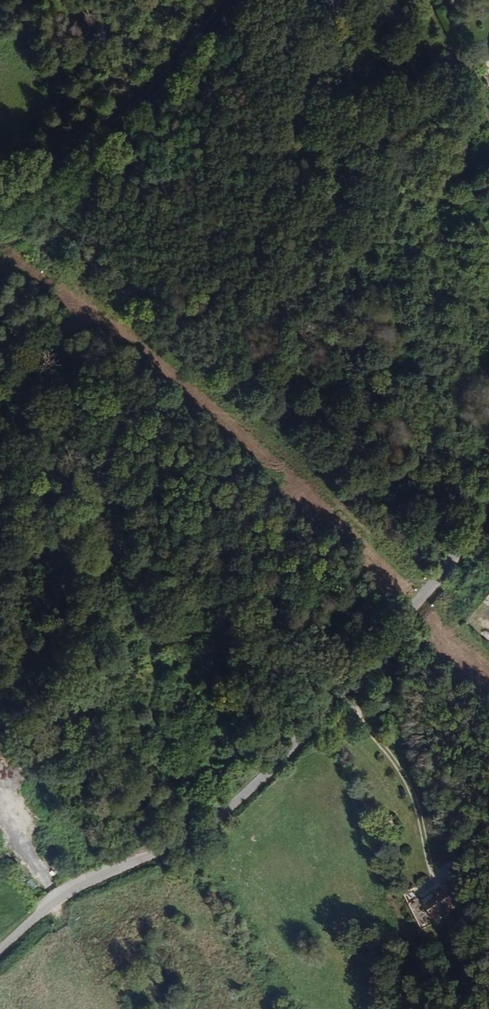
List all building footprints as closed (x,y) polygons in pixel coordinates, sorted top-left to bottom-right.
[(469,621),(488,638),(488,597),(469,621)] [(426,927),(456,907),(443,888),(413,907),(426,927)]
